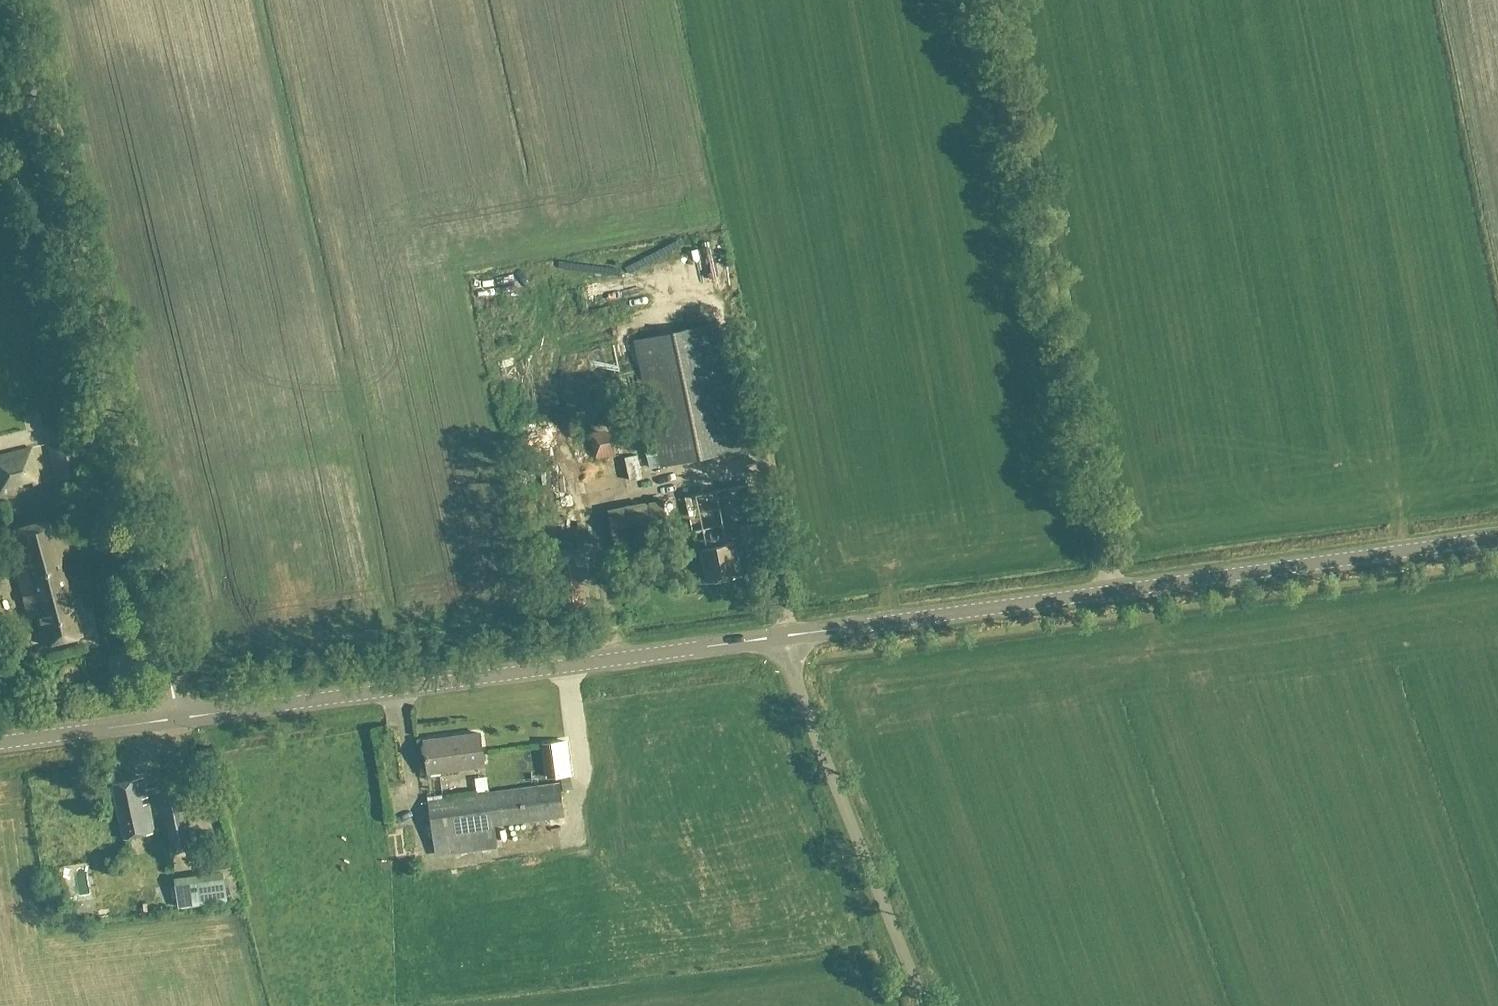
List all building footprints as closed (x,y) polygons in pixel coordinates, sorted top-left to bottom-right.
[(644,423),(624,428),(629,452),(644,449),(657,447),(661,466),(739,450),(713,326),(635,342),(656,444),(650,445),(644,423)] [(609,402),(593,403),(594,423),(611,421),(609,402)] [(619,421),(587,429),(595,460),(626,452),(619,421)] [(47,447),(54,481),(83,475),(76,441),(47,447)] [(41,485),(32,447),(0,455),(0,496),(5,495),(4,490),(30,483),(31,487),(41,485)] [(691,497),(718,493),(716,483),(690,487),(691,497)] [(19,488),(18,510),(51,510),(52,489),(19,488)] [(74,586),(57,520),(6,533),(28,618),(35,617),(42,645),(81,635),(68,588),(74,586)] [(734,545),(700,552),(700,553),(706,583),(740,576),(734,545)] [(427,774),(483,766),(479,734),(422,742),(427,774)] [(548,778),(569,775),(564,742),(542,746),(548,778)] [(154,833),(141,778),(112,785),(124,840),(154,833)] [(428,802),(436,855),(496,846),(493,828),(563,818),(558,784),(428,802)] [(181,798),(160,803),(171,850),(192,845),(181,798)]
